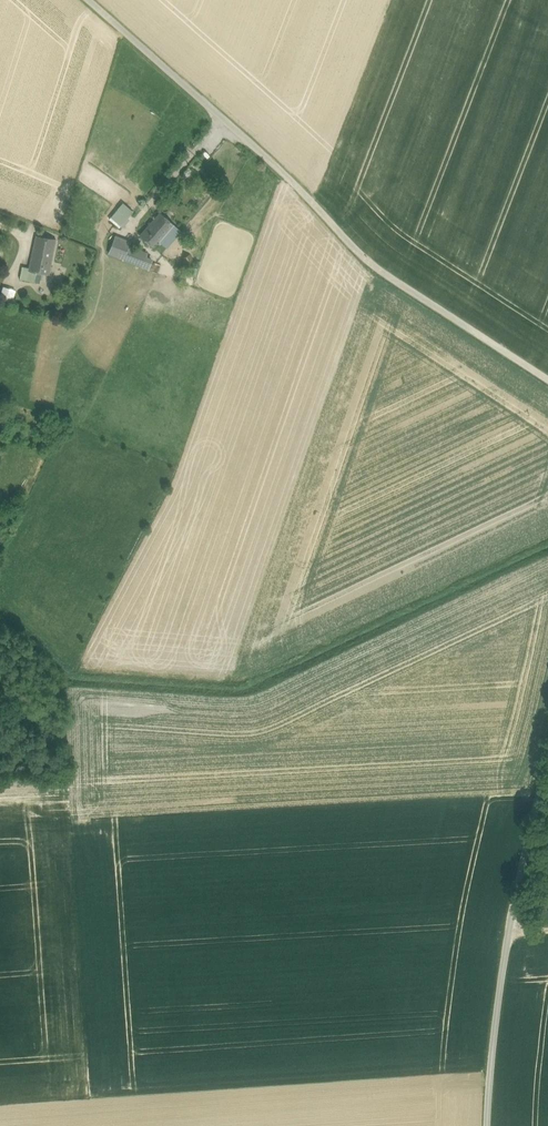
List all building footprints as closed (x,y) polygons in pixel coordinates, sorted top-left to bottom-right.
[(121,226),(135,211),(124,201),(110,217),(121,226)] [(160,213),(141,235),(155,247),(174,224),(160,213)] [(56,239),(37,235),(29,271),(48,275),(56,239)] [(131,241),(116,236),(108,253),(148,269),(153,259),(146,256),(148,252),(129,245),(131,241)] [(0,297),(13,300),(16,289),(3,285),(0,297)]
